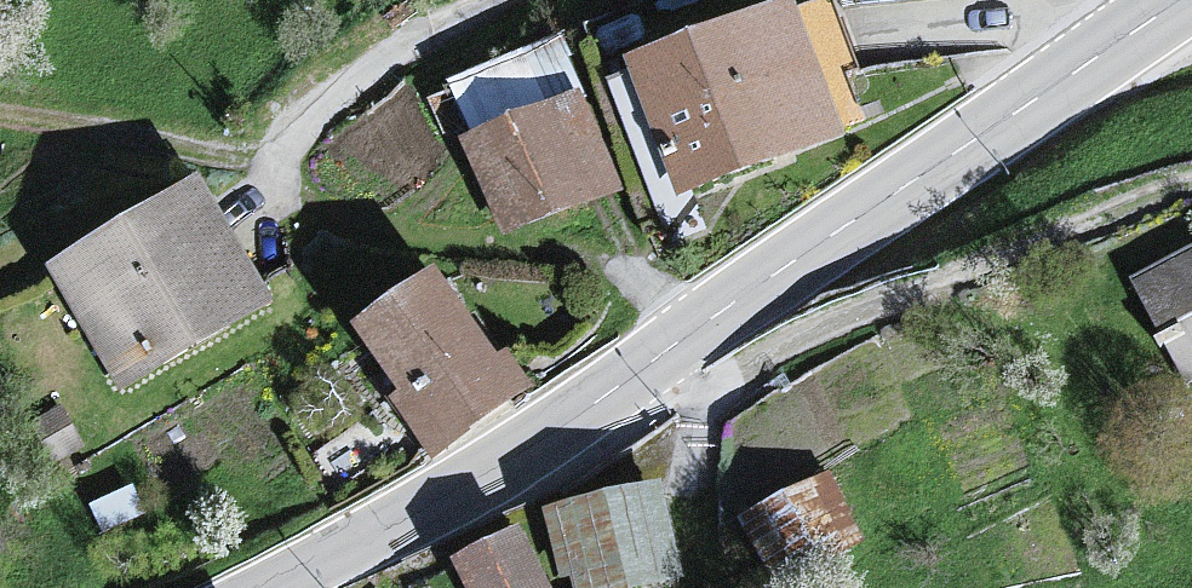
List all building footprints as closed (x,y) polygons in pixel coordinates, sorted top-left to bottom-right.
[(794,17),(626,77),(675,211),(843,151),(794,17)] [(584,109),(469,155),(508,253),(624,207),(584,109)] [(199,195),(51,282),(129,414),(277,327),(199,195)] [(1131,292),(1191,404),(1191,259),(1131,292)] [(436,286),(356,346),(447,467),(527,407),(436,286)] [(69,412),(36,429),(57,468),(89,451),(69,412)] [(747,529),(779,587),(793,587),(870,547),(835,482),(747,529)] [(551,525),(566,587),(574,587),(580,587),(691,587),(671,498),(551,525)] [(464,573),(472,587),(551,587),(527,541),(464,573)]
